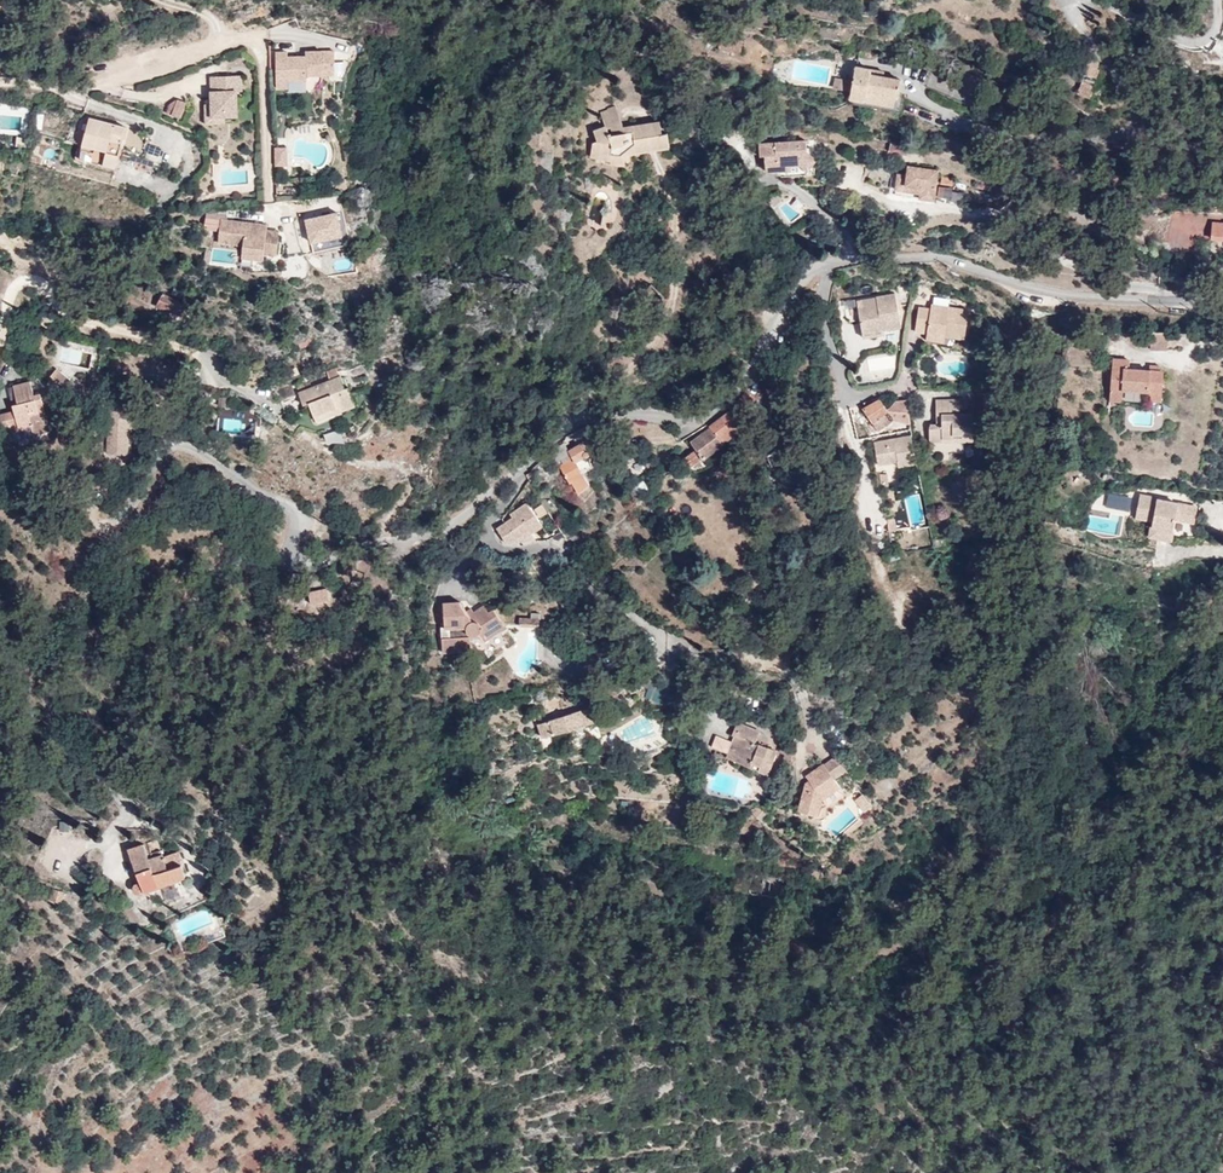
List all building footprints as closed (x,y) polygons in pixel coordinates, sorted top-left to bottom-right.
[(732,49),(742,49),(742,39),(733,38),(733,41),(719,40),(718,50),(731,52),(732,49)] [(287,78),(287,81),(307,81),(306,76),(335,75),(334,52),(306,53),(306,57),(287,59),(275,58),(277,78),(287,78)] [(1097,67),(1098,64),(1096,60),(1088,58),(1081,81),(1094,85),(1099,68),(1097,67)] [(853,97),(868,99),(869,91),(898,96),(901,96),(903,80),(886,76),(887,71),(858,67),(853,97)] [(242,76),(218,76),(218,91),(218,98),(212,98),(212,104),(206,104),(206,117),(225,117),(225,110),(230,110),(230,98),(236,98),(236,91),(242,91),(242,76)] [(852,92),(854,80),(837,77),(835,89),(852,92)] [(287,90),(287,81),(287,78),(277,78),(277,90),(287,90)] [(149,82),(136,83),(137,92),(150,91),(149,82)] [(898,96),(869,91),(868,99),(867,102),(896,106),(898,96)] [(237,117),(236,98),(230,98),(230,110),(225,110),(225,117),(237,117)] [(181,118),(186,104),(176,100),(171,104),(168,113),(181,118)] [(604,152),(611,152),(613,143),(622,141),(624,153),(668,146),(666,132),(662,133),(660,121),(623,128),(615,106),(602,113),(605,126),(594,131),(597,140),(592,143),(591,156),(604,152)] [(20,128),(20,114),(0,113),(0,128),(20,128)] [(117,136),(121,124),(90,117),(85,133),(90,134),(89,138),(84,137),(79,156),(81,158),(115,167),(123,138),(117,136)] [(126,126),(121,124),(117,136),(123,138),(126,126)] [(806,139),(786,139),(786,144),(780,144),(780,140),(759,141),(759,153),(764,153),(765,169),(776,169),(776,171),(781,174),(798,173),(815,172),(814,158),(807,151),(806,139)] [(613,143),(611,152),(624,153),(622,141),(613,143)] [(907,156),(909,145),(891,141),(889,151),(907,156)] [(288,149),(277,149),(277,166),(288,165),(288,149)] [(906,167),(905,174),(903,189),(912,190),(912,186),(918,188),(918,191),(917,196),(932,198),(936,171),(906,167)] [(903,189),(905,174),(895,172),(894,187),(903,189)] [(938,190),(938,201),(961,200),(960,189),(938,190)] [(815,216),(812,211),(806,214),(809,219),(815,216)] [(338,213),(306,220),(312,243),(343,236),(338,213)] [(277,255),(279,236),(266,235),(266,229),(267,225),(221,220),(219,238),(232,239),(231,244),(243,245),(243,251),(253,252),(253,259),(263,260),(264,253),(277,255)] [(1213,223),(1211,238),(1222,239),(1222,224),(1213,223)] [(183,291),(174,287),(171,294),(181,297),(183,291)] [(186,304),(162,292),(156,305),(168,311),(169,309),(181,315),(186,304)] [(857,305),(862,331),(882,328),(900,324),(895,292),(875,296),(876,302),(857,305)] [(856,299),(857,305),(876,302),(875,296),(856,299)] [(914,330),(926,332),(944,334),(964,337),(968,310),(931,304),(930,309),(918,306),(914,330)] [(882,328),(862,331),(863,337),(883,333),(882,328)] [(944,334),(926,332),(926,338),(944,340),(944,334)] [(1151,344),(1151,336),(1139,336),(1139,343),(1151,344)] [(1113,358),(1111,387),(1123,388),(1149,390),(1148,397),(1162,399),(1163,371),(1160,370),(1150,369),(1130,368),(1130,359),(1113,358)] [(329,379),(339,375),(335,367),(326,371),(329,379)] [(54,378),(60,371),(56,369),(50,375),(54,378)] [(70,379),(60,371),(54,378),(65,386),(70,379)] [(340,375),(339,375),(329,379),(298,392),(303,404),(308,402),(314,416),(340,405),(342,410),(355,404),(348,386),(344,387),(340,375)] [(18,402),(20,409),(15,410),(4,413),(6,418),(0,420),(0,430),(2,439),(11,437),(9,429),(31,423),(34,434),(50,429),(46,411),(55,408),(50,390),(34,394),(30,380),(14,385),(18,402)] [(1123,388),(1111,387),(1110,400),(1122,400),(1123,388)] [(747,390),(738,401),(746,408),(754,396),(747,390)] [(754,396),(746,408),(747,408),(758,417),(762,413),(758,409),(768,397),(759,391),(754,396)] [(118,395),(114,399),(117,402),(111,407),(109,454),(128,455),(130,432),(130,417),(140,409),(127,394),(121,399),(118,395)] [(887,411),(878,397),(862,408),(871,422),(887,411)] [(966,399),(939,399),(939,414),(941,413),(941,424),(935,424),(930,424),(930,440),(944,440),(944,438),(955,437),(955,433),(974,433),(974,413),(961,413),(960,405),(966,404),(966,399)] [(316,421),(342,410),(340,405),(314,416),(316,421)] [(143,412),(140,409),(130,417),(130,432),(134,431),(134,420),(143,412)] [(218,431),(256,435),(258,413),(220,409),(218,431)] [(731,410),(710,426),(711,427),(722,441),(743,426),(731,410)] [(722,441),(711,427),(691,442),(696,448),(685,457),(691,465),(702,457),(703,458),(723,443),(722,441)] [(897,465),(915,462),(910,434),(873,441),(877,463),(896,460),(897,465)] [(601,444),(595,436),(570,450),(573,456),(561,464),(570,482),(572,480),(575,485),(584,480),(581,475),(594,468),(585,453),(601,444)] [(564,443),(552,449),(554,453),(558,451),(561,458),(563,461),(571,457),(564,443)] [(785,450),(771,457),(775,463),(788,457),(785,450)] [(880,485),(888,485),(887,472),(879,473),(880,485)] [(895,509),(891,491),(886,492),(890,510),(895,509)] [(1157,496),(1139,493),(1137,504),(1143,505),(1141,515),(1152,518),(1148,533),(1170,538),(1174,517),(1183,519),(1186,504),(1156,498),(1157,496)] [(1106,508),(1129,510),(1130,495),(1107,494),(1106,508)] [(901,500),(909,527),(926,522),(918,495),(901,500)] [(539,498),(548,511),(551,499),(539,498)] [(527,531),(530,533),(542,526),(526,503),(514,512),(517,515),(513,517),(497,528),(507,543),(515,538),(527,531)] [(895,529),(893,517),(887,517),(888,529),(895,529)] [(518,541),(530,533),(527,531),(515,538),(518,541)] [(899,557),(897,550),(895,545),(883,549),(884,551),(887,561),(899,557)] [(328,598),(326,588),(310,591),(312,601),(328,598)] [(484,605),(473,611),(476,616),(471,619),(466,611),(460,601),(443,602),(444,625),(442,625),(442,650),(470,649),(469,634),(478,633),(483,640),(504,626),(492,609),(488,612),(484,605)] [(724,617),(728,612),(716,602),(715,604),(713,603),(710,605),(724,617)] [(476,616),(473,611),(470,608),(466,611),(471,619),(476,616)] [(539,626),(540,615),(519,614),(518,624),(539,626)] [(650,683),(646,700),(665,704),(669,688),(650,683)] [(592,705),(549,719),(550,720),(538,724),(542,737),(596,720),(592,705)] [(742,739),(734,759),(768,772),(776,751),(755,743),(759,732),(736,723),(732,734),(734,736),(742,739)] [(586,728),(590,739),(601,736),(598,725),(586,728)] [(711,747),(728,753),(732,742),(715,736),(711,747)] [(726,757),(734,759),(742,739),(734,736),(732,742),(728,753),(726,757)] [(782,761),(789,763),(792,744),(782,741),(778,752),(784,754),(782,761)] [(822,764),(810,772),(814,777),(809,781),(805,783),(797,810),(815,815),(818,805),(821,806),(823,806),(842,792),(822,764)] [(814,777),(810,772),(805,776),(809,781),(814,777)] [(863,811),(870,805),(859,795),(854,800),(863,811)] [(749,811),(760,821),(769,812),(764,808),(755,808),(749,811)] [(861,823),(858,820),(843,833),(846,835),(861,823)] [(140,843),(124,849),(140,890),(183,874),(174,852),(160,857),(159,854),(146,858),(140,843)]
